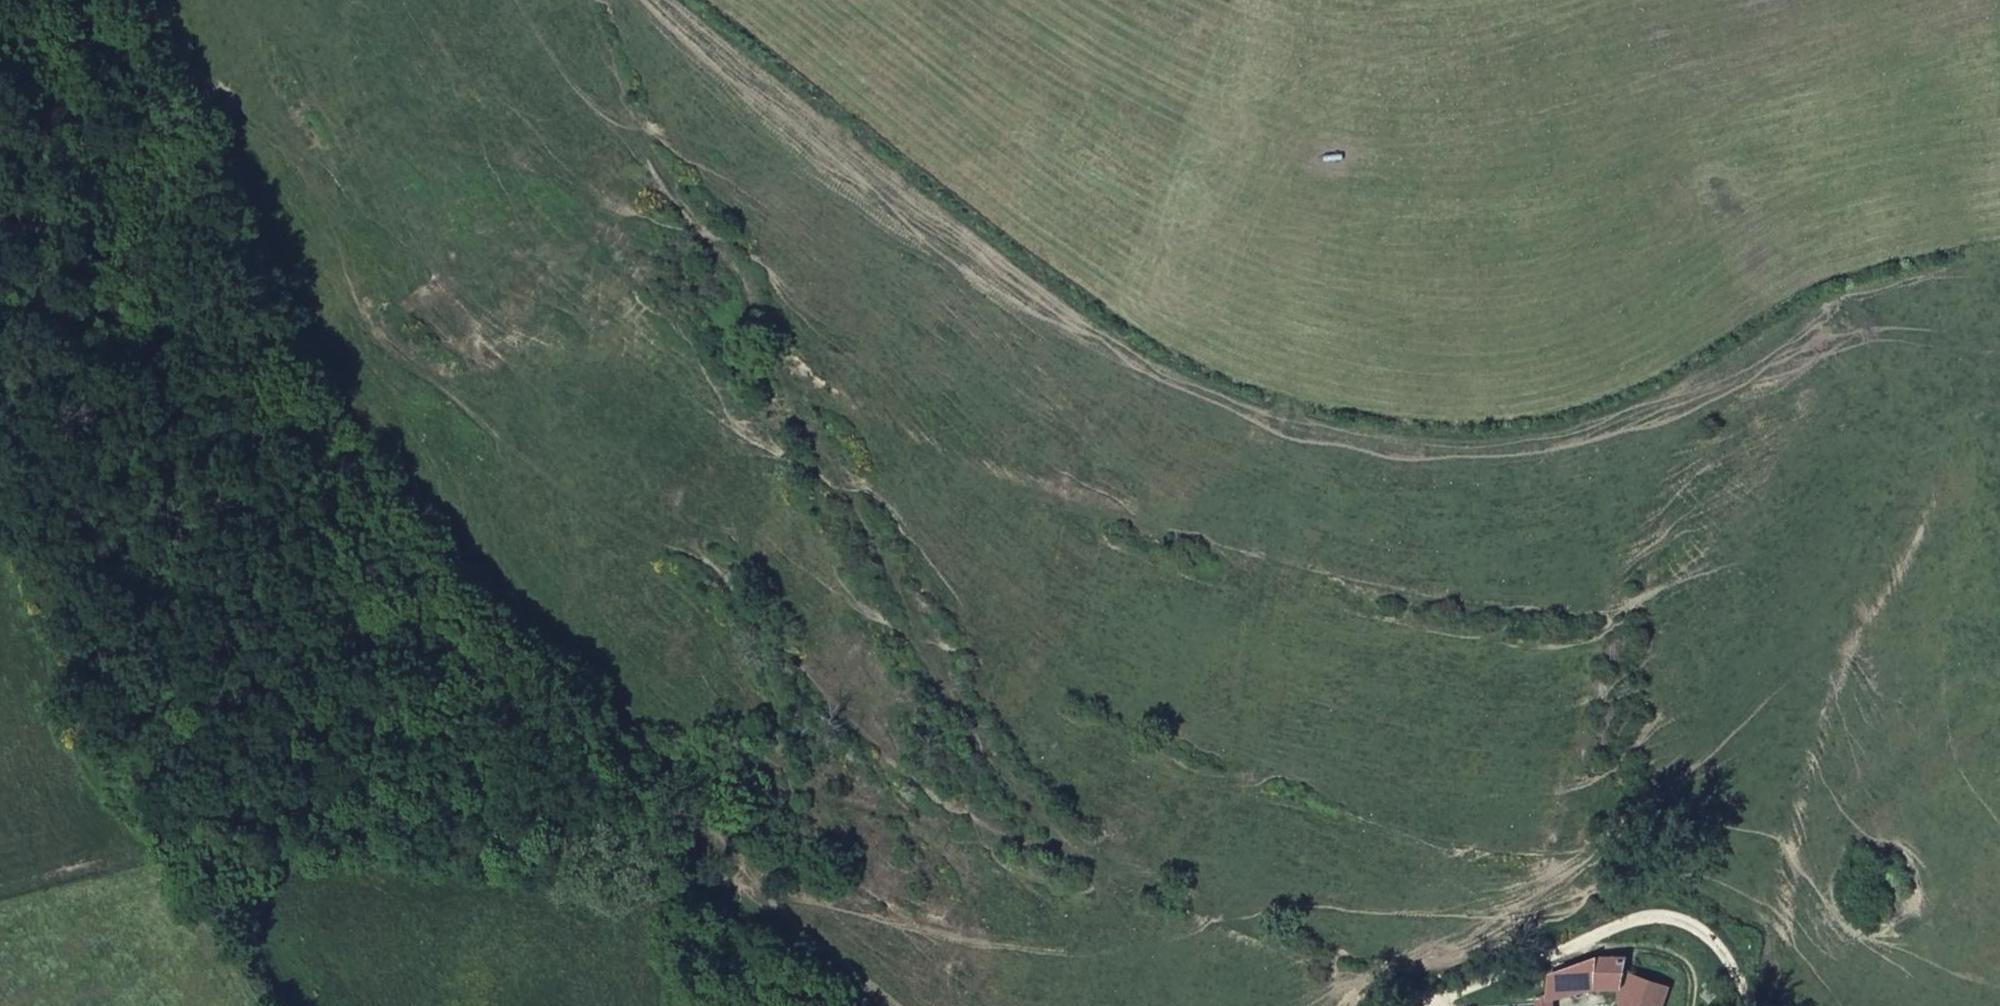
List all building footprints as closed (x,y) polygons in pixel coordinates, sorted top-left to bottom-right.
[(1638,964),(1612,965),(1605,966),(1568,979),(1568,997),(1635,990),(1637,977),(1638,964)] [(1684,992),(1650,981),(1642,1005),(1679,1005),(1684,992)]
